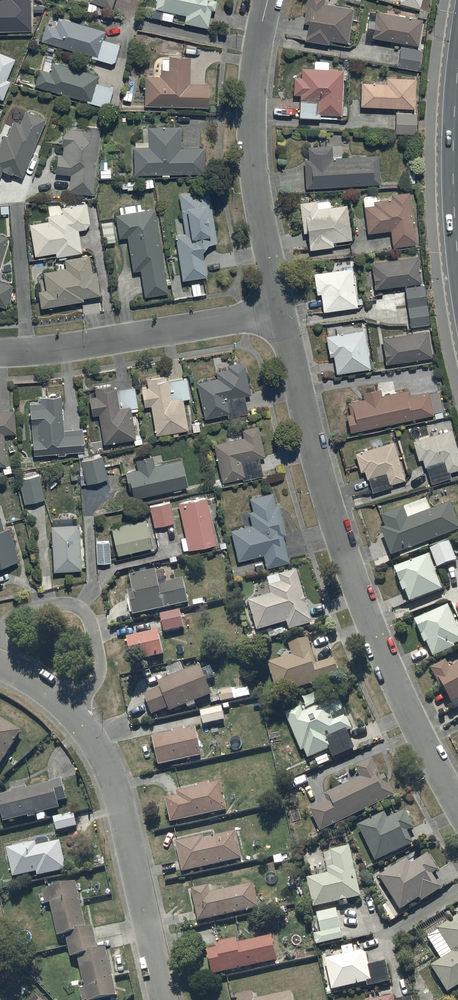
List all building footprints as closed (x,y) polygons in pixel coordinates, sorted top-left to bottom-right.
[(31,30),(30,0),(0,0),(0,31),(31,30)] [(88,2),(111,9),(114,0),(88,0),(88,2)] [(154,10),(163,12),(161,19),(171,21),(172,14),(175,14),(174,21),(206,28),(210,10),(213,11),(215,1),(212,0),(156,0),(154,10)] [(302,24),(306,24),(304,41),(328,45),(328,40),(347,42),(352,8),(323,4),(324,0),(306,0),(302,24)] [(398,4),(419,9),(421,0),(399,0),(398,4)] [(422,20),(368,11),(363,38),(418,46),(422,20)] [(119,45),(101,40),(104,31),(58,18),(55,28),(45,25),(40,42),(91,55),(90,58),(111,64),(114,61),(119,45)] [(420,50),(400,46),(397,67),(417,70),(420,50)] [(0,54),(0,99),(3,101),(10,82),(6,80),(15,59),(0,54)] [(168,58),(168,59),(161,59),(161,70),(160,70),(159,78),(144,77),(143,106),(207,108),(207,84),(190,84),(189,57),(168,58)] [(313,61),(313,69),(301,69),(301,79),(293,78),(292,95),(299,95),(298,117),(319,118),(319,115),(340,116),(342,71),(328,70),(328,62),(313,61)] [(112,88),(95,83),(97,75),(51,63),(48,72),(38,70),(33,85),(85,102),(107,108),(112,88)] [(415,79),(386,78),(386,84),(360,83),(359,107),(414,108),(415,79)] [(25,111),(20,123),(13,121),(7,136),(3,135),(0,143),(0,176),(2,171),(11,175),(12,174),(22,178),(45,119),(25,111)] [(415,113),(395,113),(395,134),(415,134),(415,113)] [(99,127),(80,126),(79,131),(62,129),(61,146),(63,146),(61,156),(56,155),(54,174),(70,176),(68,193),(92,196),(99,127)] [(134,174),(161,174),(161,177),(168,177),(168,174),(204,173),(204,148),(180,148),(180,127),(147,128),(147,142),(134,142),(134,148),(133,148),(134,174)] [(331,146),(306,147),(307,159),(303,160),(304,188),(379,184),(377,155),(331,158),(331,146)] [(208,189),(178,194),(184,234),(174,236),(181,281),(206,277),(201,253),(207,245),(216,244),(208,189)] [(391,247),(415,244),(409,193),(391,195),(391,199),(373,201),(374,206),(363,207),(366,234),(389,231),(391,247)] [(351,240),(346,205),(331,207),(330,199),(298,203),(302,234),(306,233),(309,250),(333,247),(332,243),(351,240)] [(29,224),(34,256),(55,253),(55,257),(81,253),(78,230),(85,229),(89,224),(86,203),(60,207),(61,213),(46,216),(47,221),(29,224)] [(134,205),(123,206),(124,207),(122,208),(121,207),(118,207),(118,210),(117,211),(117,215),(115,215),(118,239),(126,238),(132,272),(139,271),(143,298),(167,294),(153,209),(141,211),(139,204),(136,204),(136,205),(134,206),(134,205)] [(38,291),(40,308),(83,302),(82,298),(99,296),(95,271),(92,272),(89,256),(63,260),(65,269),(42,272),(45,290),(38,291)] [(370,263),(374,289),(420,283),(417,257),(370,263)] [(320,294),(322,312),(360,307),(359,298),(355,299),(352,269),(313,274),(315,295),(320,294)] [(5,308),(12,285),(0,282),(0,307),(5,308)] [(424,285),(404,287),(409,327),(429,325),(424,285)] [(369,369),(364,330),(325,336),(329,357),(333,356),(335,374),(369,369)] [(381,338),(385,365),(431,357),(427,331),(381,338)] [(196,383),(204,419),(226,414),(227,418),(247,413),(243,396),(250,395),(243,366),(238,363),(226,366),(227,369),(215,372),(216,379),(196,383)] [(143,407),(149,406),(155,436),(187,430),(182,400),(189,398),(185,379),(168,382),(168,380),(164,380),(163,377),(145,380),(147,387),(140,388),(143,407)] [(91,416),(98,415),(103,445),(135,439),(131,412),(138,411),(134,386),(111,390),(111,386),(93,389),(95,396),(88,397),(91,416)] [(442,417),(441,411),(442,410),(438,391),(428,393),(428,391),(409,395),(408,389),(381,395),(380,389),(362,393),(363,399),(347,402),(349,414),(346,415),(349,432),(433,415),(432,413),(433,412),(435,419),(442,417)] [(39,403),(29,404),(33,455),(57,454),(57,456),(64,456),(64,453),(83,452),(81,429),(62,430),(60,395),(39,397),(39,403)] [(6,466),(3,435),(15,434),(13,410),(0,411),(0,467),(6,466)] [(213,444),(221,482),(242,478),(242,481),(262,476),(259,459),(264,458),(257,426),(240,430),(242,438),(213,444)] [(450,430),(412,442),(417,461),(421,459),(424,468),(426,467),(431,484),(450,478),(448,472),(457,469),(457,457),(450,430)] [(393,442),(354,453),(359,472),(363,471),(366,479),(368,479),(371,492),(391,486),(390,484),(404,480),(393,442)] [(101,456),(80,461),(86,484),(107,479),(101,456)] [(133,500),(187,487),(180,460),(154,466),(151,456),(134,460),(136,469),(124,472),(128,492),(130,491),(133,500)] [(18,480),(23,504),(44,499),(38,475),(18,480)] [(251,526),(230,531),(237,561),(262,556),(265,568),(289,563),(283,537),(285,536),(278,505),(275,506),(272,493),(249,498),(252,511),(248,512),(251,526)] [(205,497),(177,504),(184,537),(180,538),(183,551),(187,550),(187,551),(216,544),(205,497)] [(173,523),(169,502),(149,507),(153,527),(173,523)] [(404,510),(403,509),(381,518),(385,530),(381,531),(391,558),(457,532),(457,525),(450,505),(430,512),(426,502),(404,510)] [(19,561),(10,528),(4,530),(0,517),(0,566),(19,561)] [(110,528),(116,555),(151,547),(144,520),(110,528)] [(80,570),(78,525),(50,526),(52,572),(80,570)] [(110,542),(95,543),(96,563),(110,563),(110,542)] [(448,543),(429,551),(437,570),(456,562),(448,543)] [(405,593),(409,604),(442,591),(429,556),(394,569),(403,593),(405,593)] [(128,593),(133,617),(187,605),(182,580),(158,585),(155,571),(129,577),(132,592),(128,593)] [(311,621),(296,573),(296,572),(282,576),(282,574),(267,579),(270,588),(269,588),(271,596),(248,604),(257,633),(287,624),(289,632),(310,626),(310,627),(315,625),(314,620),(311,621)] [(448,607),(414,623),(424,645),(426,645),(433,659),(455,649),(454,647),(457,645),(457,629),(448,607)] [(160,617),(164,634),(183,629),(179,612),(160,617)] [(127,639),(132,664),(163,657),(158,633),(127,639)] [(292,657),(268,665),(277,697),(316,685),(318,689),(340,682),(334,661),(316,666),(308,641),(288,647),(292,657)] [(450,670),(446,663),(431,671),(441,690),(442,689),(454,710),(457,708),(457,666),(450,670)] [(199,667),(158,684),(160,690),(143,697),(151,717),(168,710),(170,714),(186,708),(187,710),(195,706),(194,704),(211,697),(199,667)] [(220,702),(221,705),(234,702),(234,701),(250,697),(248,689),(235,692),(236,699),(234,700),(232,691),(219,694),(219,695),(215,696),(217,703),(220,702)] [(285,715),(300,753),(304,751),(308,760),(329,752),(333,760),(354,752),(347,733),(352,731),(340,701),(326,707),(325,705),(303,714),(301,709),(285,715)] [(200,713),(203,726),(225,721),(222,708),(200,713)] [(21,733),(0,720),(0,768),(21,733)] [(152,739),(158,767),(202,757),(195,729),(185,732),(184,729),(172,732),(172,734),(152,739)] [(320,834),(394,797),(383,777),(380,778),(371,761),(355,769),(360,778),(323,797),(326,804),(309,812),(320,834)] [(4,824),(28,818),(29,820),(36,818),(36,816),(60,810),(59,803),(67,801),(62,781),(50,783),(51,785),(28,791),(27,788),(11,792),(11,795),(0,798),(0,807),(4,824)] [(165,801),(170,824),(227,812),(221,784),(209,786),(208,784),(197,786),(197,789),(176,793),(177,798),(165,801)] [(385,814),(358,827),(375,864),(413,846),(407,834),(414,831),(405,812),(388,821),(385,814)] [(74,815),(54,819),(57,833),(77,828),(74,815)] [(175,844),(182,874),(242,860),(236,834),(204,841),(203,838),(175,844)] [(7,850),(14,879),(37,873),(38,879),(67,872),(61,843),(37,848),(36,844),(7,850)] [(307,880),(313,910),(361,899),(350,849),(331,853),(334,868),(326,870),(327,875),(307,880)] [(405,861),(378,878),(400,913),(420,900),(422,904),(442,891),(432,876),(438,873),(427,856),(419,862),(412,851),(409,853),(408,851),(401,855),(405,861)] [(49,905),(57,939),(65,938),(70,960),(77,959),(84,990),(79,991),(81,999),(110,999),(116,999),(105,950),(98,952),(93,929),(86,930),(76,884),(42,892),(45,906),(49,905)] [(209,887),(190,891),(198,925),(259,911),(253,885),(211,895),(209,887)] [(314,935),(316,947),(343,942),(337,908),(316,912),(321,934),(314,935)] [(441,961),(430,967),(447,994),(457,988),(457,918),(437,931),(438,932),(428,939),(441,961)] [(207,952),(213,977),(277,963),(272,938),(238,945),(237,941),(217,945),(218,950),(207,952)] [(365,952),(325,961),(331,992),(366,985),(367,989),(389,984),(385,962),(368,966),(365,952)] [(0,972),(0,988),(12,978),(4,968),(0,972)]
